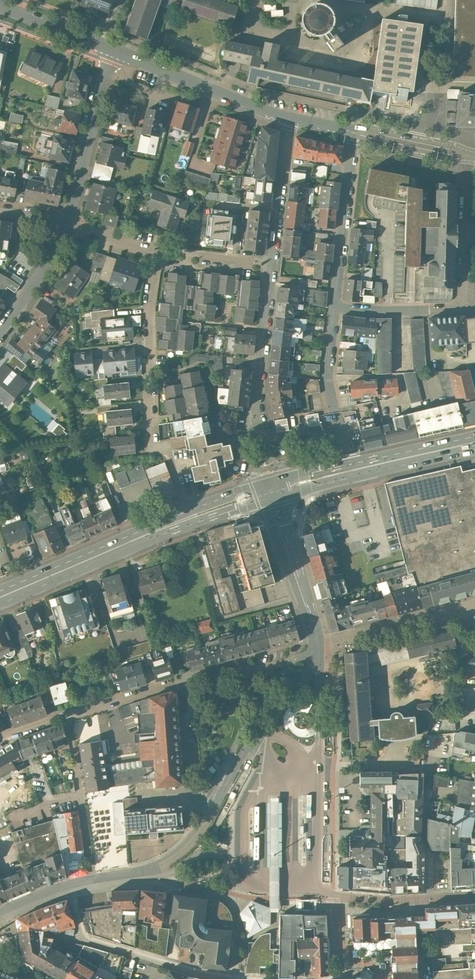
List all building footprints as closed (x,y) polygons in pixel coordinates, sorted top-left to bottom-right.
[(81,5),(90,8),(91,5),(109,12),(113,0),(83,0),(81,5)] [(123,31),(146,39),(159,2),(160,0),(134,0),(123,31)] [(159,2),(179,8),(182,0),(160,0),(159,2)] [(218,0),(182,0),(179,8),(179,9),(180,10),(181,9),(185,11),(185,12),(231,26),(237,6),(218,0)] [(453,81),(474,82),(474,0),(456,0),(453,81)] [(323,7),(319,6),(315,6),(315,4),(311,5),(311,7),(309,8),(307,9),(305,11),(304,11),(302,15),(303,15),(302,17),(302,20),(302,23),(300,23),(302,28),(303,27),(305,31),(308,33),(307,34),(311,37),(311,35),(313,36),(317,37),(319,37),(319,38),(324,37),(323,36),(325,35),(329,32),(329,31),(331,32),(333,28),(332,27),(332,25),(333,22),(333,19),(334,19),(333,15),(332,15),(330,13),(329,11),(327,9),(328,8),(324,5),(323,7)] [(108,12),(94,8),(91,17),(105,21),(108,12)] [(399,21),(383,19),(374,80),(361,78),(361,80),(362,80),(359,100),(358,102),(370,104),(373,91),(395,95),(395,100),(406,102),(408,91),(413,92),(423,25),(406,22),(407,16),(400,15),(399,21)] [(336,35),(333,37),(329,32),(325,35),(329,40),(326,43),(333,52),(343,45),(336,35)] [(0,37),(0,54),(7,56),(12,41),(0,37)] [(361,80),(276,61),(279,45),(265,42),(264,49),(227,42),(223,59),(250,65),(247,82),(257,85),(259,78),(359,100),(362,80),(361,80)] [(46,55),(32,49),(21,72),(36,78),(45,57),(46,55)] [(61,64),(45,57),(36,78),(52,85),(61,64)] [(90,77),(73,70),(70,82),(67,82),(65,89),(68,89),(66,95),(84,100),(89,81),(90,77)] [(276,97),(277,90),(264,88),(264,95),(276,97)] [(297,100),(298,94),(284,92),(283,98),(297,100)] [(459,92),(458,93),(455,127),(474,127),(474,93),(459,92)] [(458,93),(447,93),(446,129),(455,129),(455,127),(458,93)] [(60,98),(47,95),(45,106),(57,109),(60,98)] [(315,100),(315,108),(348,112),(348,103),(315,100)] [(136,107),(115,102),(111,121),(118,122),(132,125),(136,107)] [(198,108),(179,102),(172,126),(188,131),(191,132),(198,108)] [(163,112),(147,109),(142,131),(158,134),(160,126),(161,127),(162,121),(161,121),(163,112)] [(80,115),(65,111),(62,122),(54,120),(52,129),(75,134),(80,115)] [(9,120),(22,122),(23,114),(10,112),(9,120)] [(236,120),(224,116),(222,121),(224,124),(225,124),(223,129),(218,127),(220,128),(248,136),(249,131),(245,130),(247,123),(239,121),(236,120)] [(118,122),(111,121),(109,129),(116,131),(118,122)] [(188,131),(172,126),(170,132),(186,137),(188,131)] [(278,132),(262,127),(261,139),(259,139),(255,178),(256,178),(273,180),(278,132)] [(248,136),(220,128),(219,132),(220,135),(221,135),(220,140),(215,138),(215,139),(217,139),(244,148),(245,147),(240,146),(240,144),(239,141),(241,140),(246,141),(248,136)] [(158,134),(142,131),(137,151),(140,152),(154,155),(158,134)] [(73,141),(54,137),(53,141),(51,149),(49,158),(68,162),(73,141)] [(114,140),(102,137),(101,143),(104,144),(112,146),(114,140)] [(319,142),(295,137),(293,157),(317,161),(317,159),(319,142)] [(16,155),(19,143),(0,139),(0,151),(16,155)] [(53,141),(47,139),(45,148),(51,149),(53,141)] [(244,148),(217,139),(216,144),(217,146),(218,147),(217,151),(212,150),(214,151),(241,159),(236,157),(237,155),(236,152),(238,151),(243,153),(244,148)] [(194,143),(188,141),(183,154),(190,156),(194,143)] [(342,147),(319,142),(317,159),(317,161),(341,163),(342,147)] [(112,146),(104,144),(102,149),(101,149),(98,162),(114,167),(117,156),(120,157),(122,149),(112,146)] [(241,159),(214,151),(212,155),(214,158),(215,158),(213,163),(219,165),(219,167),(225,169),(225,167),(231,169),(232,164),(234,162),(240,164),(241,159)] [(154,155),(140,152),(137,165),(151,168),(154,155)] [(66,171),(48,167),(47,173),(46,178),(45,184),(62,187),(66,171)] [(305,180),(306,170),(292,169),(291,180),(305,180)] [(422,190),(408,187),(408,176),(370,169),(365,194),(406,202),(404,267),(419,267),(420,256),(419,256),(420,227),(426,227),(426,218),(436,218),(436,212),(421,212),(422,190)] [(192,173),(185,170),(181,183),(188,185),(192,173)] [(16,173),(7,171),(5,178),(14,180),(16,173)] [(192,173),(188,185),(194,187),(198,175),(192,173)] [(204,177),(198,175),(194,187),(200,189),(204,177)] [(0,177),(0,193),(14,196),(18,181),(14,180),(5,178),(0,177)] [(211,179),(204,177),(200,189),(207,191),(211,179)] [(273,180),(256,178),(255,187),(254,200),(271,202),(273,180)] [(36,182),(28,180),(24,199),(31,201),(31,199),(58,205),(62,187),(45,184),(44,184),(36,182)] [(117,183),(101,180),(100,186),(115,190),(117,183)] [(307,182),(295,181),(295,185),(290,184),(288,201),(305,203),(307,182)] [(456,184),(437,183),(436,212),(436,218),(426,218),(426,227),(425,253),(435,253),(434,264),(429,264),(428,275),(434,275),(434,288),(453,288),(454,254),(456,254),(457,218),(455,218),(456,184)] [(100,186),(93,184),(86,208),(106,214),(109,214),(116,190),(115,190),(100,186)] [(255,187),(248,186),(246,199),(254,200),(255,187)] [(329,188),(323,187),(322,196),(319,195),(318,202),(321,203),(320,208),(336,209),(338,189),(329,188)] [(207,191),(204,199),(218,200),(219,193),(207,191)] [(188,203),(154,192),(151,202),(164,206),(159,224),(175,230),(181,211),(185,213),(188,203)] [(240,196),(227,194),(226,201),(240,203),(240,196)] [(305,203),(288,201),(285,229),(302,231),(305,203)] [(336,209),(320,208),(318,227),(334,229),(336,209)] [(269,212),(249,210),(245,249),(265,251),(269,212)] [(235,214),(200,211),(199,221),(221,223),(234,225),(235,214)] [(118,216),(109,214),(106,214),(104,224),(115,228),(118,216)] [(198,229),(191,228),(190,236),(188,248),(206,251),(210,229),(220,230),(221,223),(199,221),(198,225),(198,229)] [(377,222),(367,221),(366,228),(376,229),(377,222)] [(198,225),(186,222),(183,235),(190,236),(191,228),(198,229),(198,225)] [(367,230),(352,228),(350,249),(364,251),(365,251),(366,240),(367,230)] [(302,231),(285,229),(282,257),(299,259),(300,250),(302,231)] [(333,245),(318,243),(318,252),(318,254),(325,255),(324,261),(331,262),(333,245)] [(364,251),(350,249),(348,262),(363,263),(364,251)] [(318,252),(300,250),(299,259),(317,260),(318,254),(318,252)] [(107,255),(96,252),(90,271),(101,274),(107,255)] [(117,259),(107,255),(101,274),(111,277),(117,259)] [(139,266),(117,259),(111,277),(123,281),(122,286),(131,289),(139,266)] [(317,260),(316,267),(315,278),(329,279),(331,262),(324,261),(317,260)] [(72,263),(68,269),(67,269),(66,270),(66,271),(65,272),(66,273),(57,286),(71,295),(76,287),(79,288),(88,273),(72,263)] [(27,275),(17,268),(13,274),(23,281),(27,275)] [(187,325),(175,323),(175,318),(177,319),(179,305),(183,305),(186,276),(177,275),(177,273),(168,272),(167,281),(165,281),(164,289),(166,289),(165,298),(165,303),(160,302),(159,311),(160,311),(160,316),(158,316),(158,317),(156,330),(164,331),(163,339),(160,339),(159,347),(168,348),(168,349),(176,350),(176,348),(184,349),(192,350),(194,331),(187,330),(188,325),(187,325)] [(211,274),(203,273),(203,274),(204,274),(203,281),(199,281),(202,282),(201,289),(190,288),(189,298),(194,298),(194,303),(197,303),(212,304),(213,296),(212,296),(213,291),(217,291),(217,293),(224,294),(224,295),(233,296),(234,290),(240,290),(239,307),(236,307),(234,321),(252,323),(253,317),(254,309),(257,310),(258,302),(257,301),(258,296),(259,296),(260,287),(259,287),(259,281),(250,280),(241,280),(235,280),(235,276),(219,274),(220,273),(211,272),(211,274)] [(0,273),(0,290),(2,292),(6,286),(5,285),(10,279),(0,273)] [(23,281),(13,274),(10,279),(5,285),(6,286),(15,292),(20,285),(23,281)] [(310,280),(298,278),(298,286),(317,288),(318,281),(310,280)] [(361,281),(347,279),(344,300),(359,301),(360,287),(361,281)] [(371,281),(361,280),(361,281),(360,287),(373,289),(374,281),(371,281)] [(299,290),(279,288),(277,303),(295,305),(297,305),(298,300),(299,290)] [(328,291),(313,290),(312,298),(307,297),(307,298),(306,304),(326,306),(328,291)] [(57,310),(41,299),(33,312),(40,317),(41,316),(47,322),(50,319),(57,310)] [(212,304),(197,303),(196,317),(213,319),(214,313),(215,313),(216,305),(212,304)] [(295,305),(277,303),(276,316),(293,318),(294,309),(295,305)] [(113,309),(91,312),(91,318),(91,321),(101,320),(101,319),(114,318),(113,309)] [(47,322),(41,316),(40,317),(30,330),(44,342),(55,328),(57,325),(50,319),(47,322)] [(114,318),(101,319),(101,327),(102,340),(134,338),(133,327),(130,327),(129,316),(114,318)] [(293,318),(276,316),(274,331),(292,333),(293,327),(293,318)] [(376,319),(343,316),(341,334),(365,336),(365,337),(376,338),(376,319)] [(465,317),(430,319),(432,346),(448,344),(449,351),(457,351),(457,344),(466,343),(466,341),(465,319),(465,317)] [(474,341),(474,318),(465,319),(466,341),(474,341)] [(391,319),(376,319),(376,353),(376,374),(391,373),(391,319)] [(423,319),(412,319),(415,372),(427,371),(423,319)] [(201,323),(188,321),(187,325),(188,325),(187,330),(194,331),(200,332),(201,323)] [(237,328),(225,327),(225,331),(223,330),(222,336),(235,337),(235,335),(236,335),(237,328)] [(55,328),(44,342),(46,344),(58,330),(55,328)] [(30,330),(18,344),(35,358),(41,351),(38,349),(44,342),(30,330)] [(292,333),(274,331),(273,345),(290,347),(291,337),(292,333)] [(236,335),(235,335),(235,337),(234,351),(254,353),(255,337),(236,335)] [(235,337),(222,336),(221,351),(234,352),(234,351),(235,337)] [(376,338),(365,337),(363,352),(366,352),(376,353),(376,338)] [(20,349),(10,341),(5,347),(15,355),(20,349)] [(290,347),(273,345),(271,359),(289,361),(290,355),(290,347)] [(133,350),(118,351),(120,371),(135,370),(134,361),(135,360),(135,353),(134,353),(133,350)] [(321,351),(311,350),(310,360),(320,361),(321,351)] [(363,352),(345,350),(343,367),(365,369),(366,352),(363,352)] [(118,351),(102,352),(103,360),(104,359),(105,372),(120,371),(118,351)] [(0,353),(0,364),(3,367),(8,361),(10,359),(1,352),(0,353)] [(90,354),(75,355),(75,359),(74,359),(75,366),(76,366),(77,375),(92,373),(90,354)] [(223,356),(208,354),(213,377),(225,375),(222,363),(223,356)] [(289,361),(271,359),(270,374),(287,376),(288,369),(289,361)] [(0,374),(0,397),(11,384),(13,386),(23,374),(8,361),(3,367),(5,368),(0,374)] [(252,372),(231,370),(229,390),(228,405),(240,406),(247,407),(247,406),(248,407),(252,372)] [(469,370),(450,372),(455,392),(457,402),(463,427),(474,424),(474,397),(471,381),(469,370)] [(198,371),(180,374),(182,384),(164,386),(167,400),(165,400),(168,415),(174,413),(176,422),(207,417),(209,417),(203,386),(201,387),(200,380),(198,371)] [(415,372),(403,373),(410,404),(421,401),(415,372)] [(450,372),(438,372),(443,395),(455,392),(450,372)] [(287,376),(270,374),(269,379),(270,393),(271,400),(274,418),(295,414),(291,397),(292,397),(291,383),(290,383),(290,377),(287,376)] [(107,385),(107,378),(94,379),(95,386),(103,386),(103,385),(107,385)] [(318,380),(305,378),(308,395),(320,393),(318,380)] [(376,380),(351,382),(352,397),(353,397),(353,399),(377,395),(376,382),(376,380)] [(397,380),(376,382),(377,395),(377,396),(398,394),(397,380)] [(107,385),(103,385),(103,386),(105,400),(106,400),(129,397),(129,398),(130,398),(129,382),(128,382),(128,383),(107,385)] [(229,390),(219,389),(217,399),(219,404),(228,405),(229,390)] [(457,402),(435,407),(441,432),(463,427),(457,402)] [(118,405),(97,407),(97,413),(106,412),(118,411),(118,405)] [(435,407),(413,413),(419,437),(441,432),(435,407)] [(118,411),(106,412),(108,427),(108,426),(110,426),(115,426),(132,424),(132,425),(133,425),(131,409),(130,409),(118,411)] [(413,413),(392,417),(393,423),(381,426),(386,445),(419,437),(413,413)] [(176,422),(171,423),(172,430),(170,431),(172,439),(187,437),(187,439),(204,435),(210,434),(207,417),(176,422)] [(373,418),(358,422),(365,450),(386,445),(381,426),(375,427),(373,418)] [(204,435),(187,439),(189,450),(195,449),(207,447),(204,435)] [(111,438),(110,438),(111,455),(118,455),(135,453),(134,436),(133,436),(116,437),(111,438)] [(207,447),(195,449),(198,466),(191,467),(194,482),(203,480),(203,484),(220,480),(218,468),(225,467),(224,462),(233,460),(230,445),(222,447),(222,443),(207,447)] [(141,464),(124,471),(124,470),(114,474),(120,488),(146,478),(141,464)] [(474,554),(474,468),(461,471),(460,466),(395,481),(396,483),(386,485),(386,483),(385,483),(396,528),(404,560),(406,566),(408,574),(411,573),(474,554)] [(113,498),(107,482),(100,484),(106,497),(107,501),(113,498)] [(81,489),(75,491),(79,501),(85,499),(81,489)] [(106,497),(98,501),(103,512),(110,509),(107,501),(106,497)] [(34,529),(33,530),(45,557),(63,549),(59,540),(59,539),(57,534),(56,534),(54,530),(49,517),(47,511),(46,507),(45,507),(43,504),(29,512),(34,529)] [(87,506),(80,509),(85,519),(92,517),(87,506)] [(74,524),(68,508),(60,511),(65,523),(66,527),(74,524)] [(103,512),(96,515),(102,530),(103,531),(117,525),(110,509),(103,512)] [(65,523),(60,511),(55,513),(56,515),(60,526),(65,523)] [(56,515),(51,517),(49,517),(54,530),(60,527),(60,526),(56,515)] [(85,519),(79,522),(85,537),(102,530),(96,515),(92,517),(85,519)] [(22,522),(3,529),(9,545),(16,542),(16,540),(27,536),(22,522)] [(66,527),(64,528),(71,545),(86,538),(85,537),(79,522),(66,527)] [(236,522),(204,531),(208,544),(220,540),(235,536),(232,526),(237,525),(236,522)] [(272,583),(256,530),(251,532),(250,528),(248,522),(237,525),(232,526),(235,536),(250,589),(259,586),(272,583)] [(258,526),(250,528),(251,532),(256,530),(272,583),(275,582),(258,526)] [(321,530),(303,536),(309,557),(327,552),(335,549),(332,539),(324,541),(321,530)] [(250,589),(235,536),(220,540),(227,566),(219,568),(222,578),(230,575),(240,610),(264,604),(259,586),(250,589)] [(230,575),(222,578),(219,568),(227,566),(220,540),(208,544),(203,545),(223,615),(240,610),(230,575)] [(327,552),(309,557),(316,580),(334,575),(331,567),(336,566),(334,561),(332,562),(330,555),(328,556),(327,552)] [(411,573),(416,586),(421,606),(432,603),(432,604),(434,604),(433,601),(473,591),(472,587),(474,586),(474,554),(411,573)] [(404,560),(394,563),(395,569),(406,566),(404,560)] [(159,567),(146,571),(146,570),(145,571),(146,573),(136,576),(142,593),(155,589),(155,591),(166,587),(159,566),(159,567)] [(395,569),(374,575),(377,584),(386,581),(385,580),(408,574),(406,566),(395,569)] [(408,574),(385,580),(386,581),(387,586),(390,593),(397,613),(422,607),(421,606),(416,586),(411,573),(408,574)] [(334,575),(316,580),(322,601),(337,597),(340,595),(334,575)] [(120,577),(103,582),(106,591),(103,592),(111,619),(134,611),(127,590),(125,591),(120,577)] [(386,581),(377,584),(378,590),(382,589),(383,595),(384,595),(390,593),(387,586),(386,581)] [(81,590),(55,598),(57,605),(51,607),(53,614),(60,638),(98,626),(99,626),(95,611),(92,602),(90,595),(83,597),(81,590)] [(390,593),(384,595),(385,598),(390,616),(397,614),(397,613),(390,593)] [(340,607),(337,597),(322,601),(328,621),(332,620),(335,631),(345,628),(345,627),(353,625),(347,605),(340,607)] [(146,607),(143,598),(137,600),(140,609),(146,607)] [(372,602),(368,603),(370,608),(375,609),(377,619),(390,616),(385,598),(372,602)] [(367,600),(347,605),(353,625),(377,619),(375,609),(370,608),(368,603),(367,600)] [(32,606),(26,609),(26,610),(17,614),(23,628),(25,634),(26,634),(29,640),(37,636),(35,630),(43,626),(40,621),(41,620),(37,612),(34,606),(33,607),(32,606)] [(101,609),(95,611),(99,626),(98,626),(99,628),(107,626),(101,609)] [(3,654),(4,655),(5,656),(6,657),(7,657),(9,657),(11,657),(12,656),(13,656),(14,655),(14,653),(14,652),(15,651),(14,649),(15,649),(11,639),(12,638),(12,635),(10,632),(8,630),(7,630),(3,620),(0,622),(0,655),(3,654)] [(210,620),(198,624),(200,633),(213,629),(210,620)] [(293,620),(277,625),(283,644),(299,640),(293,620)] [(277,625),(266,628),(271,647),(283,644),(277,625)] [(416,629),(411,630),(410,632),(410,635),(405,636),(404,633),(402,632),(396,633),(395,635),(396,638),(390,639),(390,637),(388,635),(382,637),(381,639),(382,641),(376,643),(375,640),(373,639),(368,640),(367,642),(367,645),(362,646),(361,643),(359,642),(354,643),(353,645),(354,649),(356,650),(358,650),(358,649),(428,633),(434,632),(433,627),(431,625),(426,626),(424,629),(425,631),(419,632),(418,630),(416,629)] [(25,634),(23,628),(17,631),(19,635),(24,647),(26,652),(32,650),(28,640),(29,640),(26,634),(25,634)] [(266,628),(253,631),(258,651),(271,647),(266,628)] [(253,631),(235,637),(238,649),(240,648),(242,655),(258,651),(253,631)] [(452,632),(435,636),(434,632),(428,633),(433,652),(445,649),(455,646),(454,639),(454,638),(453,638),(452,632)] [(234,633),(217,638),(219,643),(224,660),(242,655),(240,648),(238,649),(235,637),(234,633)] [(428,633),(405,639),(409,657),(433,652),(428,633)] [(12,638),(11,639),(15,649),(16,650),(24,647),(19,635),(12,638)] [(405,639),(358,649),(358,650),(359,652),(365,652),(366,663),(380,660),(381,664),(409,657),(405,639)] [(148,640),(115,650),(118,661),(152,651),(148,640)] [(219,643),(200,648),(205,666),(224,660),(219,643)] [(171,646),(165,648),(167,656),(168,656),(168,658),(174,657),(171,646)] [(205,666),(200,648),(186,652),(189,661),(191,670),(205,666)] [(359,652),(345,653),(351,740),(373,738),(371,719),(370,719),(366,663),(365,652),(359,652)] [(149,653),(142,655),(146,666),(151,664),(150,661),(152,661),(149,653)] [(152,661),(150,661),(151,664),(156,680),(174,674),(168,658),(168,656),(167,656),(152,661)] [(471,658),(462,660),(460,660),(461,668),(472,666),(471,658)] [(139,663),(115,670),(121,691),(146,683),(139,663)] [(109,667),(104,668),(107,680),(112,678),(109,667)] [(65,682),(50,687),(55,705),(70,700),(65,682)] [(171,692),(139,701),(140,714),(138,715),(139,738),(139,742),(157,740),(179,739),(176,695),(171,692)] [(46,693),(40,695),(40,697),(41,697),(44,705),(49,704),(46,693)] [(40,697),(7,709),(13,727),(47,715),(44,705),(41,697),(40,697)] [(139,701),(129,705),(132,716),(133,716),(133,717),(138,715),(140,714),(139,701)] [(432,703),(414,704),(415,715),(433,713),(432,703)] [(129,705),(118,708),(120,714),(120,716),(121,719),(132,716),(129,705)] [(398,711),(396,711),(394,711),(393,712),(392,713),(390,714),(390,716),(389,717),(389,718),(389,719),(390,720),(390,721),(390,722),(391,723),(392,723),(394,724),(395,725),(396,725),(398,724),(399,724),(400,723),(401,723),(402,721),(402,720),(403,720),(403,718),(403,717),(402,716),(402,714),(400,713),(399,712),(398,711)] [(398,724),(396,725),(395,725),(394,724),(392,723),(391,723),(390,722),(390,721),(390,720),(389,719),(389,718),(377,719),(371,719),(372,725),(378,725),(379,738),(385,740),(391,740),(396,740),(403,739),(406,739),(410,738),(416,736),(415,716),(403,717),(403,718),(403,720),(402,720),(402,721),(401,723),(400,723),(399,724),(398,724)] [(62,725),(47,730),(53,748),(68,743),(62,725)] [(47,730),(31,735),(38,754),(53,748),(47,730)] [(460,732),(455,732),(452,754),(468,757),(469,753),(473,754),(473,751),(474,751),(474,744),(464,741),(466,732),(460,731),(460,732)] [(466,732),(464,741),(474,744),(474,733),(466,732)] [(31,735),(16,741),(23,759),(38,754),(31,735)] [(373,738),(351,740),(352,757),(376,756),(375,738),(373,738)] [(157,740),(153,741),(154,758),(151,758),(151,759),(151,762),(151,766),(155,766),(156,781),(156,786),(182,784),(180,756),(179,739),(157,740)] [(6,746),(10,753),(0,758),(0,784),(21,771),(26,768),(23,759),(16,741),(15,741),(15,740),(6,746)] [(157,740),(139,742),(140,757),(141,760),(151,759),(151,758),(154,758),(153,741),(157,740)] [(101,741),(80,744),(87,792),(109,788),(105,766),(103,752),(101,741)] [(151,759),(141,760),(142,767),(132,768),(111,771),(111,768),(110,765),(106,766),(106,765),(105,766),(109,788),(109,787),(156,781),(155,766),(151,766),(151,762),(151,759)] [(36,797),(26,768),(21,771),(27,788),(25,789),(22,791),(21,793),(22,796),(23,798),(27,799),(30,799),(36,797)] [(391,771),(360,771),(359,786),(363,787),(362,788),(365,791),(371,791),(371,790),(379,791),(379,790),(387,790),(387,791),(391,791),(391,774),(391,771)] [(391,774),(391,791),(391,834),(403,835),(405,835),(420,836),(422,780),(429,780),(429,774),(429,773),(422,772),(391,774)] [(474,781),(458,779),(457,807),(463,809),(473,811),(474,811),(474,781)] [(379,791),(371,790),(371,791),(371,801),(368,803),(369,808),(371,810),(371,830),(368,831),(367,832),(365,833),(365,834),(364,836),(350,836),(349,857),(383,857),(383,837),(384,837),(387,834),(391,834),(391,791),(387,791),(387,790),(379,790),(379,791)] [(137,798),(122,799),(123,810),(138,809),(137,798)] [(269,909),(267,909),(267,913),(278,913),(278,905),(278,799),(269,799),(269,909)] [(0,802),(0,830),(10,826),(6,813),(0,802)] [(138,809),(123,810),(125,834),(149,832),(150,836),(158,835),(157,831),(183,829),(182,812),(182,809),(181,809),(181,805),(138,809)] [(457,807),(456,807),(454,818),(453,823),(451,823),(451,841),(459,841),(459,836),(471,837),(471,836),(471,830),(473,818),(462,816),(463,809),(457,807)] [(454,818),(438,814),(437,820),(451,823),(453,823),(454,818)] [(78,815),(64,817),(65,823),(69,852),(83,849),(78,815)] [(437,820),(427,818),(427,839),(431,849),(451,850),(451,841),(451,823),(437,820)] [(53,820),(12,832),(23,868),(41,862),(47,883),(67,877),(64,863),(54,824),(53,820)] [(65,823),(54,824),(64,863),(78,860),(82,858),(84,855),(83,849),(69,852),(65,823)] [(403,835),(391,834),(391,849),(402,848),(403,835)] [(420,836),(405,835),(404,848),(405,848),(406,848),(423,848),(420,840),(420,836)] [(474,855),(474,836),(471,836),(471,837),(471,842),(459,841),(451,841),(451,850),(451,856),(474,855)] [(402,848),(391,849),(391,857),(390,868),(406,867),(406,860),(406,848),(405,848),(404,848),(402,848)] [(423,848),(406,848),(406,860),(412,859),(412,867),(406,867),(406,891),(425,891),(424,864),(424,853),(423,848)] [(451,856),(451,877),(474,876),(474,855),(451,856)] [(349,857),(344,857),(341,859),(341,866),(339,866),(339,887),(349,887),(349,889),(391,893),(390,870),(382,869),(382,865),(383,865),(383,857),(349,857)] [(41,862),(23,868),(24,871),(30,889),(47,883),(41,862)] [(406,867),(390,868),(390,870),(391,893),(406,891),(406,867)] [(7,878),(0,880),(8,899),(30,889),(24,871),(7,878)] [(451,877),(451,889),(474,887),(474,876),(451,877)] [(138,890),(111,891),(113,907),(113,910),(121,909),(120,924),(136,925),(136,923),(138,890)] [(165,893),(142,890),(139,917),(145,918),(144,920),(152,921),(151,927),(158,927),(161,927),(165,893)] [(215,901),(207,900),(208,898),(174,894),(171,918),(180,919),(179,923),(180,927),(181,930),(181,933),(180,934),(178,945),(190,947),(191,945),(194,947),(197,949),(199,950),(205,951),(203,965),(203,966),(226,969),(227,969),(228,969),(232,929),(230,929),(231,923),(230,920),(230,918),(230,917),(229,915),(228,913),(227,910),(225,908),(223,906),(221,905),(220,904),(219,903),(218,903),(217,902),(215,901)] [(230,902),(208,898),(207,900),(215,901),(217,902),(218,903),(219,903),(220,904),(221,905),(223,906),(225,908),(227,910),(228,913),(229,915),(230,917),(230,918),(230,920),(231,923),(230,929),(232,929),(228,969),(227,969),(226,969),(203,966),(203,965),(202,965),(202,967),(229,970),(233,929),(230,902)] [(66,900),(51,905),(58,925),(60,931),(75,926),(66,900)] [(473,903),(473,904),(456,905),(457,919),(465,918),(474,918),(474,903),(473,903)] [(267,909),(252,904),(243,914),(249,934),(267,923),(267,913),(267,909)] [(51,905),(34,911),(17,919),(19,930),(31,929),(43,930),(43,929),(58,925),(51,905)] [(451,906),(428,907),(425,911),(425,915),(426,930),(434,929),(435,929),(434,920),(457,919),(456,905),(451,905),(451,906)] [(113,907),(90,911),(91,920),(93,934),(119,943),(120,924),(121,909),(113,910),(113,907)] [(369,913),(348,914),(348,927),(353,927),(353,918),(370,918),(369,913)] [(302,916),(281,915),(280,949),(280,972),(280,975),(293,976),(293,959),(290,959),(290,939),(297,939),(297,938),(304,938),(304,936),(303,925),(302,925),(302,916)] [(353,918),(353,927),(354,939),(386,938),(395,937),(395,946),(392,946),(393,978),(417,978),(416,945),(415,936),(415,930),(426,930),(425,915),(370,918),(353,918)] [(325,916),(302,916),(302,925),(303,925),(304,936),(309,935),(309,938),(326,937),(325,916)] [(190,947),(178,945),(180,934),(181,933),(181,930),(180,927),(179,923),(180,919),(171,918),(169,928),(165,956),(190,963),(202,965),(203,965),(205,951),(199,950),(197,949),(194,947),(191,945),(190,947)] [(465,918),(457,919),(458,928),(466,928),(465,918)] [(457,919),(434,920),(435,929),(458,928),(457,919)] [(91,920),(84,922),(86,928),(87,931),(89,933),(93,934),(91,920)] [(147,926),(136,923),(136,925),(135,935),(146,938),(147,926)] [(136,925),(120,924),(119,943),(134,947),(135,935),(136,925)] [(161,927),(158,927),(157,941),(163,943),(159,955),(165,956),(169,928),(161,927)] [(435,929),(434,929),(436,945),(462,944),(471,944),(471,928),(466,928),(458,928),(435,929)] [(43,930),(31,929),(19,930),(22,957),(35,964),(38,959),(39,952),(40,948),(44,948),(49,949),(50,945),(52,936),(42,934),(43,930)] [(266,933),(264,933),(262,934),(260,936),(258,937),(257,938),(254,941),(255,941),(254,942),(249,942),(249,952),(247,958),(246,963),(245,973),(246,973),(259,972),(259,973),(260,973),(260,966),(269,966),(269,974),(269,973),(273,974),(273,975),(273,972),(280,972),(280,949),(270,949),(270,933),(268,932),(266,933)] [(146,938),(135,935),(134,947),(159,955),(163,943),(157,941),(146,938)] [(304,938),(297,938),(297,939),(298,956),(308,956),(311,956),(327,956),(326,937),(309,938),(304,938)] [(471,944),(462,944),(462,951),(472,951),(472,950),(474,950),(474,962),(474,965),(474,943),(471,944)] [(49,949),(44,948),(43,953),(41,953),(39,952),(38,959),(35,964),(48,973),(62,949),(57,946),(56,948),(50,945),(49,949)] [(83,945),(75,959),(63,978),(91,978),(94,973),(107,952),(83,945)] [(62,949),(48,973),(59,978),(63,978),(75,959),(65,954),(66,951),(62,949)] [(107,952),(94,973),(104,978),(118,955),(107,952)] [(327,956),(311,956),(312,976),(328,975),(327,956)] [(445,958),(432,959),(433,968),(433,971),(446,970),(446,964),(445,958)] [(118,967),(116,975),(114,978),(119,978),(120,978),(129,978),(131,972),(118,967)] [(363,970),(362,969),(360,971),(361,976),(365,976),(366,977),(366,978),(374,978),(372,978),(372,974),(373,973),(368,968),(368,970),(363,970)] [(433,971),(433,978),(474,978),(473,968),(469,968),(460,969),(446,970),(433,971)] [(169,970),(166,978),(187,978),(188,976),(169,970)] [(0,971),(0,978),(14,978),(15,976),(0,971)]
